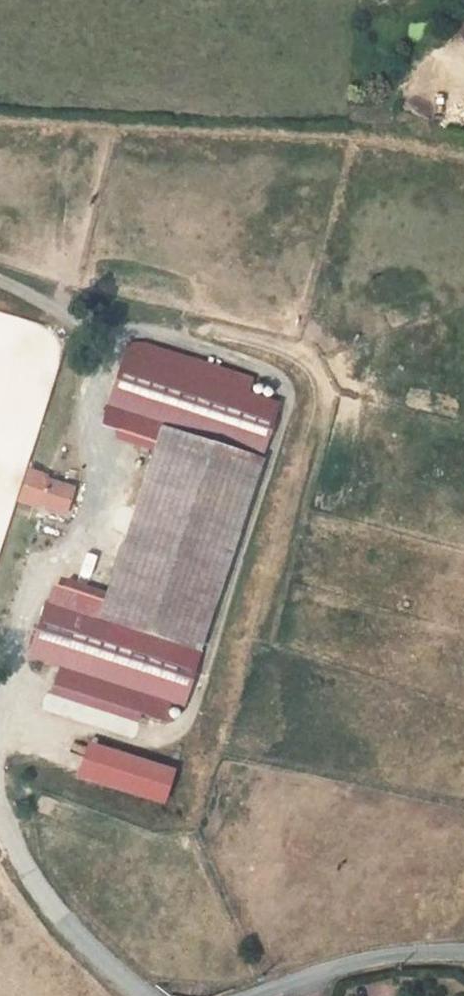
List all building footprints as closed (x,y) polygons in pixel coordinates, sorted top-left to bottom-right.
[(111,405),(263,456),(279,407),(249,397),(254,382),(144,345),(131,345),(111,405)] [(164,427),(101,618),(202,652),(264,461),(164,427)] [(27,502),(43,507),(44,506),(51,482),(34,476),(27,502)] [(67,514),(75,490),(51,482),(44,506),(67,514)] [(48,606),(33,655),(185,705),(201,656),(48,606)] [(177,770),(95,744),(85,779),(166,804),(177,770)]
